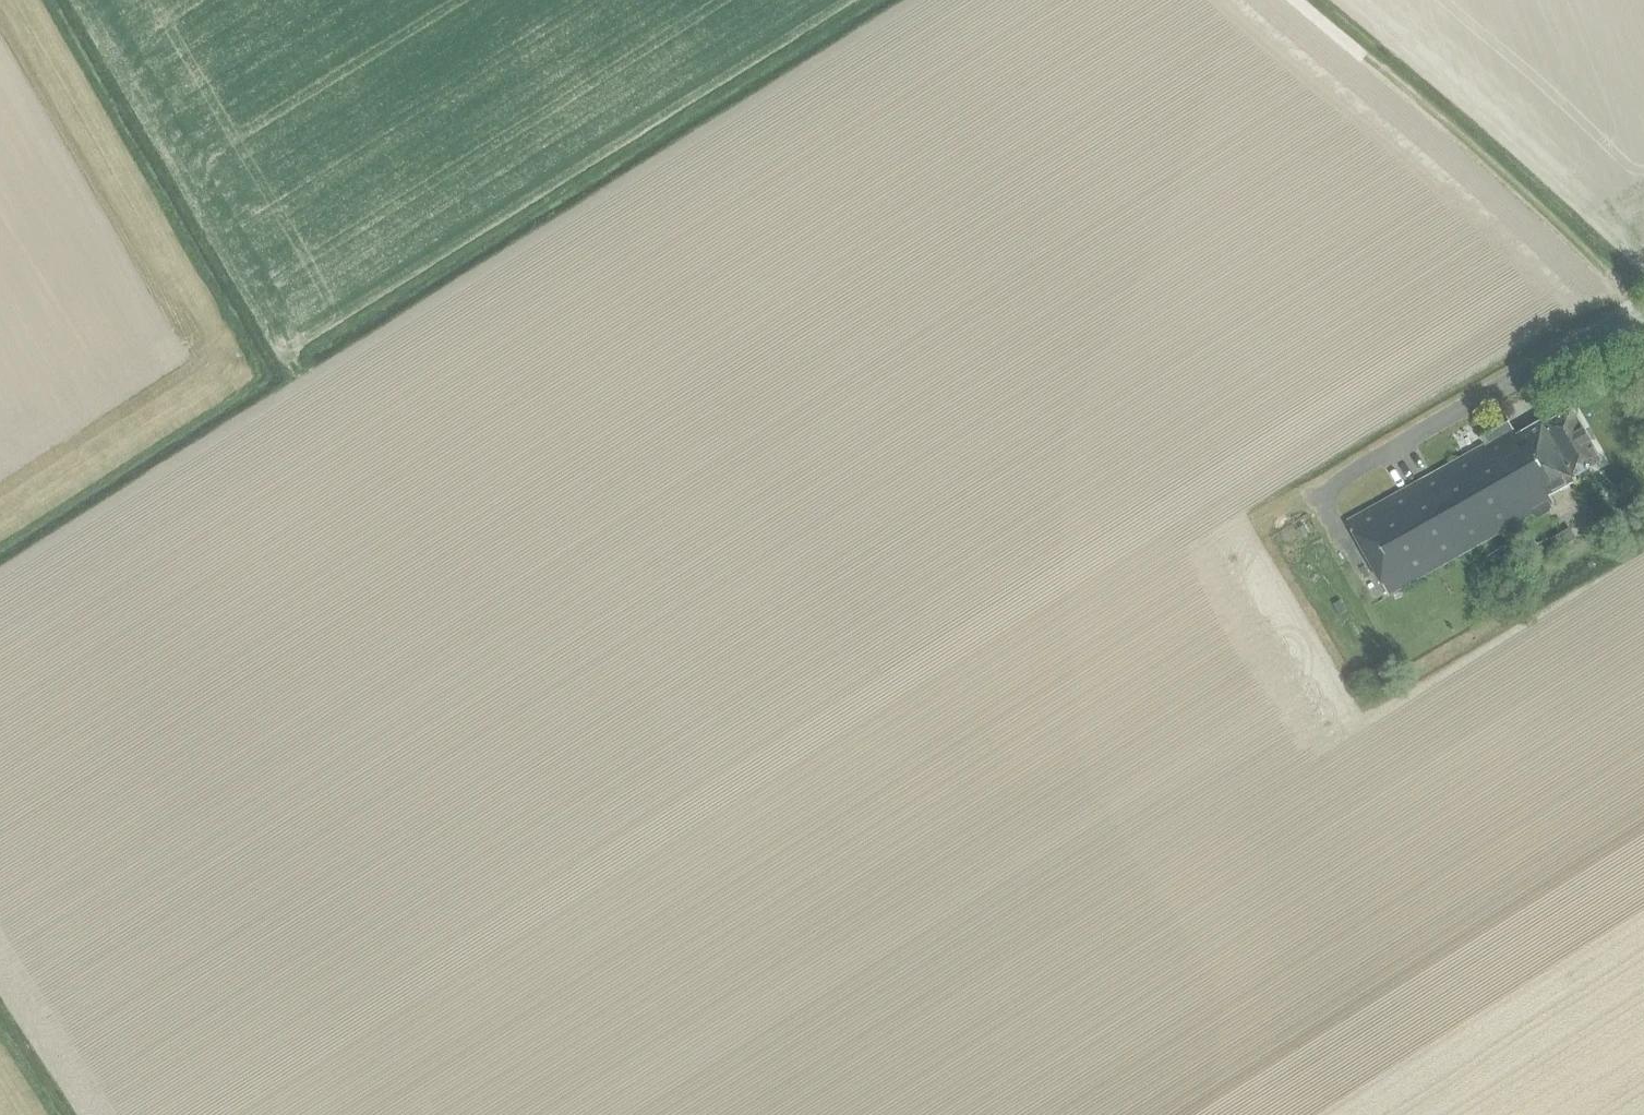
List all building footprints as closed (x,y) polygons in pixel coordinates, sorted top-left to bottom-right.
[(1572,410),(1544,425),(1574,477),(1601,462),(1572,410)] [(1574,477),(1544,425),(1542,421),(1516,436),(1512,429),(1511,429),(1503,415),(1476,430),(1484,445),(1348,522),(1389,595),(1533,515),(1535,517),(1540,518),(1549,513),(1550,509),(1551,509),(1550,506),(1554,503),(1550,496),(1576,481),(1574,477)]
